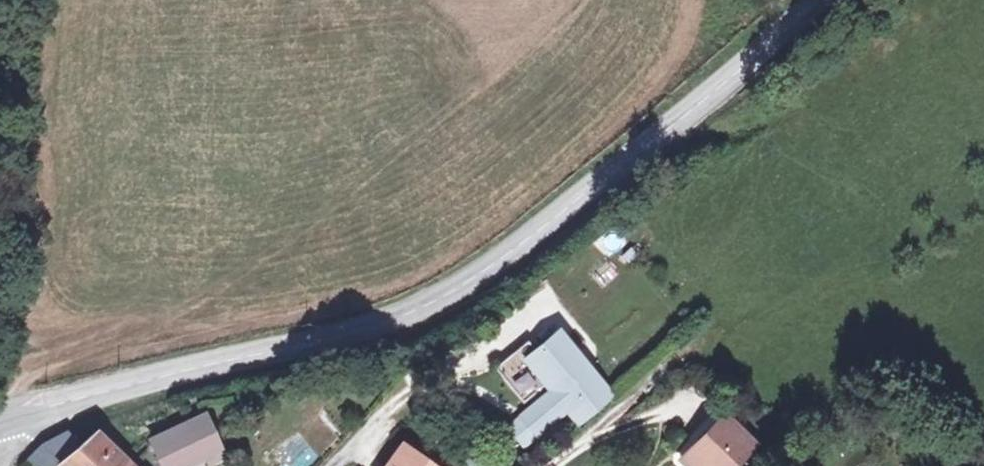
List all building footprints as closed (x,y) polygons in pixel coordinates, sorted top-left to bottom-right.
[(583,424),(615,397),(557,330),(537,346),(528,336),(493,367),(524,404),(549,383),(555,390),(526,411),(527,413),(510,427),(524,445),(557,421),(556,419),(570,408),(583,424)] [(682,436),(692,447),(722,416),(712,407),(682,436)] [(683,457),(693,465),(732,465),(754,446),(722,416),(692,447),(683,457)] [(168,465),(191,465),(221,453),(205,423),(154,440),(168,465)] [(99,439),(85,455),(69,442),(47,448),(29,459),(36,465),(128,465),(99,439)] [(402,448),(387,465),(430,465),(402,448)] [(683,457),(678,452),(672,460),(679,465),(693,465),(683,457)]
